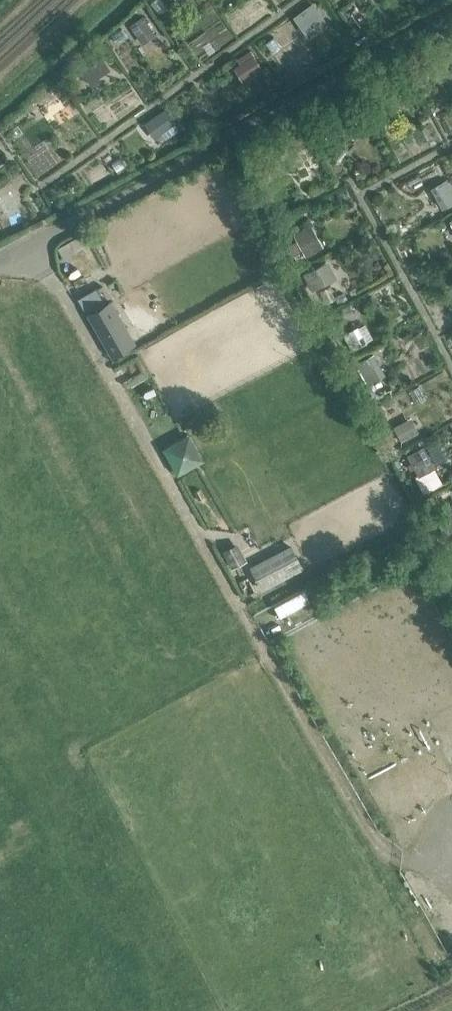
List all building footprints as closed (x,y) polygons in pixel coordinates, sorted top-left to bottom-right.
[(306,34),(326,20),(313,2),(293,17),(306,34)] [(130,25),(143,44),(156,34),(143,15),(130,25)] [(243,82),(263,68),(250,50),(237,58),(240,63),(234,68),(243,82)] [(80,67),(92,86),(101,80),(99,76),(111,69),(101,53),(80,67)] [(37,107),(49,125),(58,120),(55,116),(68,108),(60,96),(59,96),(57,94),(46,102),(45,101),(37,107)] [(154,116),(165,132),(177,123),(175,121),(176,120),(167,106),(154,116)] [(447,178),(431,188),(443,209),(451,204),(451,188),(447,178)] [(65,256),(90,243),(84,232),(59,245),(65,256)] [(319,250),(319,249),(310,234),(295,242),(304,258),(319,250)] [(305,272),(314,289),(337,277),(328,260),(305,272)] [(96,288),(79,298),(87,312),(105,302),(96,288)] [(124,331),(126,330),(110,301),(88,314),(112,355),(132,344),(124,331)] [(367,342),(358,325),(343,333),(352,350),(367,342)] [(386,374),(374,352),(357,361),(369,383),(386,374)] [(390,428),(398,443),(414,434),(406,419),(390,428)] [(192,431),(165,443),(178,471),(205,459),(192,431)] [(407,454),(419,476),(435,467),(423,445),(407,454)] [(439,520),(447,535),(451,532),(451,511),(444,516),(445,517),(439,520)] [(248,561),(238,542),(223,550),(233,569),(248,561)] [(251,568),(262,589),(303,568),(292,547),(251,568)] [(310,600),(304,589),(275,605),(280,616),(310,600)]
